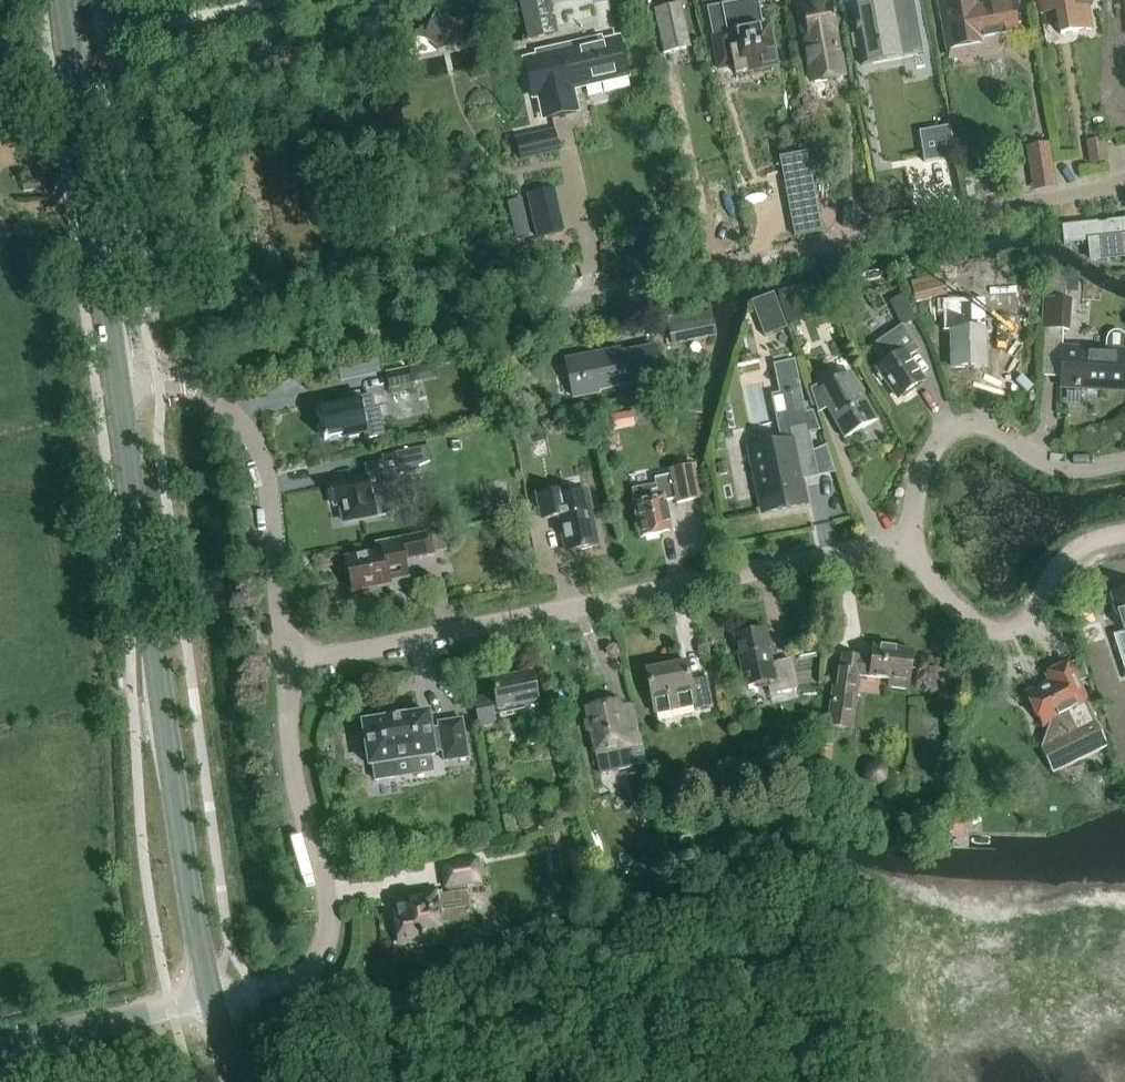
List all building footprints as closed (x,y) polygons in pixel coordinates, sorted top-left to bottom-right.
[(529,40),(557,33),(549,0),(519,0),(529,40)] [(890,1),(890,0),(850,0),(859,48),(897,41),(890,1)] [(952,56),(1006,46),(1005,36),(1016,34),(1009,2),(977,8),(975,0),(941,0),(952,56)] [(1093,5),(1092,0),(1039,0),(1041,14),(1056,11),(1060,34),(1091,29),(1087,6),(1093,5)] [(814,80),(842,75),(834,32),(836,32),(831,1),(801,7),(803,15),(802,16),(814,80)] [(664,54),(687,48),(676,5),(654,10),(664,54)] [(523,42),(520,11),(499,12),(502,44),(523,42)] [(747,71),(776,66),(769,26),(764,27),(762,15),(726,21),(727,27),(720,28),(721,35),(713,37),(719,69),(734,66),(735,75),(747,72),(747,71)] [(454,47),(469,19),(450,23),(436,16),(430,27),(420,30),(415,39),(438,51),(454,47)] [(374,21),(353,24),(356,42),(376,39),(374,21)] [(534,54),(535,59),(550,121),(579,115),(573,90),(584,87),(629,77),(620,39),(603,42),(602,38),(570,45),(571,50),(564,51),(562,47),(534,54)] [(950,126),(919,132),(925,162),(955,157),(950,126)] [(555,132),(515,141),(520,162),(560,153),(555,132)] [(1108,162),(1104,138),(1086,141),(1090,165),(1108,162)] [(1050,141),(1029,144),(1032,165),(1053,162),(1050,141)] [(1061,226),(1063,244),(1089,241),(1091,260),(1124,257),(1124,220),(1061,226)] [(911,282),(916,303),(947,296),(941,274),(911,282)] [(1067,277),(1046,276),(1042,328),(1069,330),(1072,300),(1066,299),(1067,277)] [(853,286),(839,290),(843,303),(857,299),(853,286)] [(774,293),(751,302),(758,320),(768,316),(774,333),(787,328),(774,293)] [(789,325),(806,319),(796,293),(779,297),(781,302),(789,325)] [(892,332),(876,343),(888,360),(878,368),(884,377),(899,400),(926,382),(922,377),(908,356),(919,349),(903,326),(916,319),(904,294),(890,302),(902,325),(901,325),(892,332)] [(667,319),(673,345),(717,335),(711,310),(667,319)] [(954,368),(984,368),(984,330),(979,330),(979,313),(962,313),(962,331),(953,331),(954,368)] [(1106,350),(1062,348),(1060,386),(1087,388),(1087,390),(1088,390),(1089,386),(1101,387),(1101,390),(1124,391),(1124,373),(1124,336),(1124,335),(1120,332),(1114,331),(1108,334),(1106,340),(1106,350)] [(661,377),(655,347),(614,355),(613,351),(566,361),(574,398),(601,392),(600,390),(661,377)] [(312,370),(313,377),(314,380),(335,376),(333,366),(312,370)] [(411,385),(408,369),(386,373),(389,389),(411,385)] [(877,420),(853,377),(851,372),(824,386),(833,403),(830,404),(838,418),(835,420),(844,438),(877,420)] [(325,439),(366,432),(367,439),(384,435),(379,409),(375,410),(373,396),(360,398),(359,394),(343,397),(344,401),(318,406),(325,439)] [(631,412),(611,416),(614,430),(634,426),(631,412)] [(789,442),(751,449),(764,513),(803,505),(794,460),(814,456),(807,422),(786,427),(789,442)] [(383,456),(384,462),(364,466),(366,479),(331,486),(334,505),(340,504),(344,522),(388,514),(381,476),(387,474),(386,473),(399,471),(400,475),(405,474),(406,477),(420,471),(419,466),(430,462),(427,448),(383,456)] [(655,478),(657,485),(633,489),(635,502),(634,502),(641,538),(671,532),(665,501),(676,499),(677,504),(701,499),(695,466),(672,471),(672,475),(655,478)] [(538,494),(540,505),(543,520),(558,517),(560,531),(563,531),(567,553),(596,547),(585,491),(563,495),(562,489),(538,494)] [(508,499),(497,501),(500,514),(510,512),(508,499)] [(408,575),(405,561),(437,554),(433,533),(377,545),(379,555),(347,561),(354,591),(390,584),(389,579),(408,575)] [(1113,595),(1124,632),(1124,631),(1124,591),(1113,595)] [(771,694),(797,689),(791,661),(772,665),(765,630),(735,636),(746,689),(769,684),(771,694)] [(852,730),(858,692),(860,676),(890,680),(889,687),(891,687),(891,688),(906,690),(906,689),(908,690),(913,652),(874,647),(872,659),(842,656),(838,689),(833,688),(828,727),(852,730)] [(800,651),(802,661),(818,658),(816,648),(800,651)] [(695,710),(712,707),(707,678),(690,681),(687,663),(646,671),(655,713),(694,706),(695,710)] [(1072,760),(1107,743),(1069,665),(1047,676),(1051,684),(1027,696),(1042,726),(1066,714),(1075,733),(1062,740),(1072,760)] [(530,746),(547,743),(533,675),(494,683),(496,695),(476,699),(481,727),(497,724),(494,711),(526,704),(529,718),(525,719),(530,746)] [(539,702),(545,732),(552,730),(549,718),(554,717),(550,700),(539,702)] [(600,775),(632,768),(632,769),(647,766),(640,732),(627,734),(620,702),(586,709),(600,775)] [(363,729),(356,730),(361,751),(367,750),(368,758),(373,757),(376,774),(397,770),(393,753),(433,745),(433,744),(440,742),(442,753),(469,748),(461,708),(435,714),(436,719),(428,721),(425,704),(360,716),(363,729)] [(828,785),(831,749),(816,749),(814,784),(828,785)] [(628,774),(634,801),(652,797),(646,770),(628,774)] [(996,834),(996,822),(974,823),(975,836),(996,834)] [(516,828),(505,831),(509,844),(520,840),(516,828)] [(560,864),(568,862),(560,832),(546,836),(550,851),(555,849),(560,864)] [(475,929),(474,921),(468,885),(480,883),(477,859),(441,864),(445,890),(448,889),(449,894),(436,896),(436,894),(419,897),(419,901),(401,904),(403,917),(396,918),(397,923),(395,927),(397,936),(399,939),(400,944),(443,938),(442,934),(475,929)]
